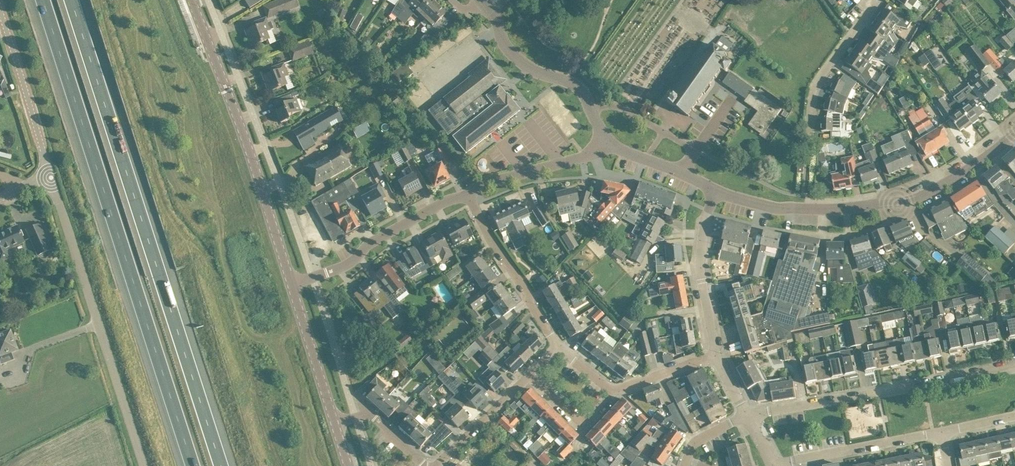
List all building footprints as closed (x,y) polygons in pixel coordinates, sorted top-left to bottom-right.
[(271,3),(263,6),(267,18),(288,10),(299,5),(297,0),(279,0),(271,3)] [(391,13),(399,19),(412,0),(399,0),(391,13)] [(439,5),(433,0),(426,0),(424,2),(422,0),(421,0),(419,2),(416,0),(412,0),(399,19),(402,22),(410,11),(413,13),(413,14),(418,18),(420,16),(424,20),(439,5)] [(949,9),(958,0),(944,0),(942,1),(949,9)] [(1014,0),(1000,0),(1008,10),(1011,8),(1014,12),(1014,1),(1014,0)] [(941,2),(935,9),(939,12),(945,5),(941,2)] [(426,44),(436,36),(437,37),(446,29),(442,24),(444,21),(441,19),(447,13),(439,5),(424,20),(428,24),(427,25),(427,27),(427,29),(428,31),(421,39),(426,44)] [(913,21),(913,20),(898,10),(894,16),(884,8),(877,19),(893,30),(896,26),(907,28),(913,21)] [(342,21),(346,11),(339,9),(337,16),(342,21)] [(358,13),(350,28),(356,31),(364,17),(358,13)] [(917,14),(913,20),(913,21),(919,26),(922,21),(921,19),(922,17),(917,14)] [(254,28),(245,31),(251,46),(260,43),(268,40),(269,39),(266,31),(270,30),(271,29),(274,28),(271,21),(268,23),(266,18),(262,20),(257,22),(258,26),(254,28)] [(889,35),(893,30),(877,19),(869,30),(879,37),(875,42),(890,53),(895,45),(889,35)] [(370,46),(373,41),(364,36),(362,41),(370,46)] [(1014,46),(1006,36),(1000,41),(1008,50),(1014,46)] [(293,60),(305,56),(313,52),(309,41),(288,49),(293,60)] [(861,41),(853,51),(869,63),(873,58),(884,61),(886,58),(890,53),(875,42),(871,48),(862,41),(861,41)] [(904,41),(898,52),(902,54),(908,44),(904,41)] [(920,50),(914,42),(911,48),(915,54),(920,50)] [(376,44),(371,48),(376,53),(380,49),(376,44)] [(725,71),(732,62),(725,56),(726,55),(727,56),(727,55),(726,54),(727,54),(726,53),(726,54),(716,47),(716,46),(716,45),(715,46),(714,46),(714,47),(711,52),(710,51),(708,50),(704,55),(703,54),(702,55),(703,56),(698,63),(697,62),(696,63),(697,64),(692,72),(691,71),(690,71),(692,72),(691,73),(689,72),(685,78),(687,79),(685,79),(685,80),(686,81),(681,88),(680,87),(679,88),(680,89),(675,96),(674,95),(673,96),(673,95),(668,102),(689,117),(723,69),(725,71)] [(968,51),(974,60),(983,70),(990,64),(974,46),(968,51)] [(931,49),(924,54),(930,62),(937,57),(933,52),(931,49)] [(983,55),(991,63),(990,64),(1001,77),(1006,73),(1007,74),(1014,82),(1014,81),(1014,63),(1010,67),(1002,58),(1001,59),(1000,57),(999,58),(990,49),(983,55)] [(852,75),(860,81),(866,85),(878,94),(883,87),(878,83),(872,78),(866,68),(869,63),(853,51),(846,62),(856,69),(852,75)] [(890,53),(884,61),(895,68),(900,61),(890,53)] [(930,62),(924,54),(918,59),(924,68),(930,63),(930,62)] [(943,66),(937,57),(930,62),(930,63),(936,71),(943,66)] [(493,132),(520,110),(507,94),(506,95),(502,90),(496,83),(504,77),(492,61),(485,66),(482,63),(469,74),(470,77),(428,111),(434,119),(448,136),(450,133),(466,153),(493,132)] [(405,62),(391,73),(398,82),(403,79),(404,80),(413,73),(405,62)] [(272,73),(263,77),(269,92),(278,88),(286,85),(288,90),(294,87),(289,75),(288,75),(283,64),(280,65),(274,67),(276,72),(272,73)] [(1002,92),(995,85),(993,81),(992,82),(987,76),(982,71),(972,81),(977,88),(981,92),(990,103),(1002,92)] [(749,125),(760,133),(763,135),(773,122),(782,109),(774,103),(754,89),(730,72),(723,83),(747,99),(760,109),(749,125)] [(836,79),(831,90),(835,92),(847,97),(850,88),(853,89),(857,83),(853,80),(845,74),(840,81),(836,79)] [(878,83),(883,87),(889,79),(884,75),(878,83)] [(11,98),(4,81),(2,87),(6,100),(11,98)] [(941,94),(947,91),(942,81),(935,85),(941,94)] [(889,85),(883,89),(886,94),(892,90),(889,85)] [(969,86),(954,97),(958,103),(962,109),(972,122),(973,124),(979,119),(978,118),(983,114),(977,106),(974,102),(979,98),(970,86),(969,86)] [(281,123),(289,120),(288,116),(301,111),(296,99),(294,100),(293,97),(299,94),(298,91),(291,93),(284,96),(286,103),(283,104),(284,108),(276,111),(281,123)] [(827,98),(824,110),(828,111),(841,113),(843,104),(846,105),(849,98),(847,97),(835,92),(831,99),(827,98)] [(867,106),(874,95),(871,92),(863,104),(866,105),(867,106)] [(906,98),(900,101),(905,111),(911,107),(906,98)] [(936,98),(933,100),(947,122),(948,121),(951,119),(955,123),(956,124),(961,131),(966,127),(967,129),(973,124),(972,123),(972,122),(962,109),(955,113),(951,108),(947,103),(944,98),(938,102),(936,98)] [(869,107),(867,106),(866,105),(858,117),(861,120),(869,107)] [(303,125),(291,132),(303,152),(314,145),(311,139),(342,121),(334,107),(307,123),(307,125),(304,127),(303,125)] [(923,107),(916,112),(921,121),(938,149),(949,143),(945,136),(947,135),(941,125),(935,129),(928,117),(929,117),(923,107)] [(822,119),(822,131),(832,131),(839,131),(841,132),(841,138),(849,137),(853,131),(846,131),(846,122),(842,122),(844,114),(841,113),(828,111),(827,119),(822,119)] [(928,156),(938,149),(921,121),(914,126),(921,138),(916,141),(916,142),(922,151),(924,150),(928,156)] [(907,149),(915,146),(908,130),(900,134),(903,141),(896,144),(900,153),(884,159),(890,174),(913,164),(907,149)] [(868,160),(856,165),(858,171),(859,170),(864,183),(879,178),(873,162),(879,160),(875,150),(871,142),(868,144),(868,146),(864,148),(866,153),(865,153),(868,160)] [(316,186),(325,181),(351,166),(339,144),(303,165),(316,186)] [(406,148),(405,147),(405,146),(397,151),(398,152),(404,163),(412,159),(410,155),(406,148)] [(451,162),(447,154),(443,147),(431,153),(437,165),(431,168),(426,171),(428,175),(430,178),(435,187),(449,179),(442,167),(451,162)] [(1010,155),(1004,160),(1011,168),(1014,172),(1014,160),(1010,155)] [(829,174),(828,176),(828,178),(829,181),(831,183),(834,183),(835,190),(848,188),(848,189),(851,189),(851,187),(853,187),(851,178),(859,176),(858,171),(856,165),(854,156),(841,159),(842,164),(837,165),(837,172),(831,173),(829,174)] [(374,159),(368,163),(369,166),(375,179),(377,179),(384,175),(377,162),(376,162),(374,159)] [(399,182),(402,187),(406,196),(421,188),(409,167),(404,170),(408,178),(399,182)] [(997,167),(985,176),(995,188),(1000,184),(1008,194),(1013,201),(1014,200),(1014,188),(1014,189),(997,167)] [(673,204),(676,194),(668,191),(667,192),(648,185),(649,184),(640,181),(631,207),(632,207),(639,210),(638,212),(642,215),(647,206),(649,208),(647,212),(652,215),(655,208),(661,210),(660,212),(670,216),(674,205),(673,204)] [(626,203),(622,199),(629,192),(624,187),(604,182),(602,192),(611,195),(612,196),(603,205),(591,195),(588,199),(583,219),(594,230),(596,228),(601,232),(601,231),(602,230),(609,223),(610,222),(615,216),(626,203)] [(990,201),(978,182),(962,192),(974,212),(977,216),(994,205),(991,200),(990,201)] [(353,183),(346,187),(351,197),(358,193),(353,183)] [(320,197),(311,201),(333,241),(360,226),(352,213),(346,201),(352,198),(351,197),(346,187),(344,184),(320,197)] [(362,199),(366,206),(371,215),(385,208),(381,199),(385,197),(378,185),(367,190),(369,194),(362,199)] [(575,221),(583,219),(588,199),(590,193),(582,191),(580,199),(577,200),(575,190),(556,194),(558,203),(555,204),(557,210),(558,210),(559,216),(573,213),(575,221)] [(962,192),(951,199),(956,206),(955,207),(959,213),(960,213),(961,216),(964,219),(974,212),(962,192)] [(958,214),(955,215),(948,201),(923,213),(928,226),(930,228),(938,224),(943,234),(947,231),(951,238),(969,229),(967,225),(966,226),(963,220),(961,216),(960,213),(958,214)] [(522,220),(530,216),(527,211),(523,202),(507,210),(523,246),(531,242),(522,220)] [(632,207),(631,207),(626,203),(615,216),(620,220),(632,207)] [(532,210),(542,226),(550,221),(540,205),(532,210)] [(638,221),(632,233),(638,236),(651,244),(652,244),(660,242),(665,240),(660,238),(657,236),(660,230),(664,222),(652,215),(647,212),(649,208),(647,206),(642,215),(639,219),(638,221)] [(515,250),(523,246),(507,210),(493,216),(501,233),(507,231),(515,250)] [(464,219),(445,229),(454,245),(466,239),(473,235),(471,232),(464,219)] [(890,227),(894,236),(897,242),(899,241),(901,244),(914,238),(913,236),(914,235),(907,220),(890,227)] [(613,225),(610,222),(609,223),(602,230),(601,231),(604,234),(613,225)] [(719,258),(719,260),(737,264),(734,275),(739,276),(740,274),(747,275),(752,255),(756,239),(749,238),(750,233),(751,228),(728,222),(726,230),(723,241),(725,241),(722,251),(721,251),(719,258)] [(38,255),(51,250),(40,224),(27,230),(38,255)] [(0,262),(11,257),(8,250),(25,242),(22,236),(18,227),(16,228),(15,227),(10,229),(11,230),(0,235),(0,261),(0,262)] [(1004,234),(995,227),(986,237),(1005,254),(1007,251),(1012,246),(1014,243),(1004,234)] [(872,234),(876,243),(878,249),(885,246),(887,252),(893,249),(885,229),(872,234)] [(556,231),(550,235),(554,241),(560,237),(556,231)] [(754,251),(748,276),(759,278),(767,246),(778,249),(782,235),(765,231),(760,253),(754,251)] [(423,244),(427,253),(428,254),(424,256),(430,267),(436,264),(433,258),(439,254),(443,262),(453,256),(449,249),(444,241),(439,232),(431,237),(432,239),(423,244)] [(768,296),(763,313),(764,318),(784,328),(791,332),(795,331),(813,270),(818,255),(819,250),(821,241),(792,235),(789,249),(788,249),(784,261),(779,260),(773,282),(768,296)] [(868,235),(851,240),(855,256),(862,254),(864,261),(872,259),(874,266),(877,272),(891,267),(877,253),(876,250),(872,251),(868,235)] [(569,251),(579,245),(573,236),(563,241),(569,251)] [(628,253),(627,256),(637,262),(640,264),(651,244),(638,236),(629,252),(628,253)] [(920,244),(927,251),(933,245),(925,238),(920,244)] [(844,265),(844,259),(844,244),(828,244),(828,259),(828,268),(838,268),(843,276),(842,283),(855,283),(850,265),(844,265)] [(656,273),(664,273),(674,272),(674,263),(681,262),(680,245),(670,246),(665,246),(666,264),(656,266),(656,273)] [(423,262),(419,255),(414,247),(401,254),(403,258),(406,264),(400,267),(403,271),(406,275),(408,277),(409,279),(421,272),(419,268),(417,266),(423,262)] [(617,247),(612,255),(622,262),(627,254),(617,247)] [(909,252),(902,260),(916,270),(922,262),(909,252)] [(989,274),(966,254),(957,264),(980,284),(980,283),(984,286),(992,278),(988,274),(989,274)] [(480,258),(472,263),(467,267),(474,278),(488,269),(480,258)] [(446,275),(450,280),(464,270),(460,264),(446,275)] [(388,266),(377,274),(386,287),(382,290),(390,301),(400,314),(407,324),(409,323),(411,321),(413,320),(405,310),(397,299),(394,295),(404,287),(401,282),(396,276),(394,274),(388,266)] [(496,279),(488,269),(474,278),(481,289),(487,285),(496,279)] [(403,271),(396,276),(401,282),(408,277),(406,275),(403,271)] [(736,285),(727,288),(729,295),(732,306),(737,321),(751,317),(747,302),(756,299),(762,297),(768,296),(773,282),(748,276),(742,277),(743,283),(736,285)] [(565,281),(570,290),(579,285),(574,277),(565,281)] [(673,294),(685,292),(682,277),(672,278),(670,279),(671,283),(666,284),(666,282),(657,284),(658,288),(660,297),(666,296),(673,294)] [(371,279),(360,288),(361,289),(367,297),(361,302),(370,314),(377,308),(373,304),(378,300),(384,306),(390,301),(382,290),(380,289),(379,290),(377,287),(371,279)] [(550,303),(561,296),(557,289),(563,285),(560,281),(554,285),(543,292),(550,303)] [(874,304),(869,284),(857,287),(863,307),(874,304)] [(963,284),(957,285),(959,293),(965,291),(963,284)] [(50,292),(48,292),(45,285),(39,287),(42,294),(41,296),(42,300),(44,300),(50,298),(51,295),(50,292)] [(500,285),(492,291),(487,295),(484,297),(480,292),(467,302),(473,310),(490,299),(495,306),(508,296),(500,285)] [(1004,292),(1012,290),(1013,290),(1012,286),(996,290),(999,301),(1005,300),(1004,292)] [(993,291),(986,292),(989,304),(996,302),(993,291)] [(676,309),(678,309),(688,307),(685,292),(673,294),(676,309)] [(967,306),(980,303),(978,293),(973,295),(966,296),(967,303),(967,304),(967,306)] [(32,306),(39,302),(34,294),(30,296),(31,299),(29,300),(32,306)] [(502,317),(508,313),(516,307),(508,296),(495,306),(502,317)] [(568,308),(561,296),(550,303),(556,315),(568,308)] [(577,296),(570,300),(572,304),(579,300),(577,296)] [(958,298),(952,299),(954,307),(959,306),(967,305),(965,297),(958,298)] [(579,300),(572,304),(575,309),(582,305),(579,300)] [(400,314),(390,301),(384,306),(393,319),(400,314)] [(944,315),(945,315),(942,302),(935,303),(937,316),(939,327),(941,327),(946,326),(944,315)] [(932,303),(918,306),(920,316),(934,313),(932,303)] [(569,310),(572,308),(570,306),(568,308),(556,315),(563,326),(575,319),(569,310)] [(591,316),(596,321),(604,314),(599,309),(591,316)] [(893,312),(895,320),(906,318),(904,310),(893,312)] [(882,323),(895,320),(893,312),(881,315),(882,323)] [(784,328),(764,318),(763,313),(760,314),(751,317),(737,321),(742,340),(746,353),(748,353),(768,347),(793,339),(791,332),(784,328)] [(1014,338),(1014,313),(1011,314),(1012,321),(1006,322),(1009,339),(1014,338)] [(626,315),(619,324),(627,331),(637,318),(628,315),(627,316),(626,315)] [(869,325),(882,323),(881,315),(868,318),(869,324),(869,325)] [(606,316),(602,321),(611,330),(615,325),(606,316)] [(988,317),(983,318),(988,343),(1001,341),(998,323),(990,325),(988,317)] [(500,318),(489,325),(490,326),(493,331),(494,332),(498,336),(507,327),(500,318)] [(641,320),(637,318),(627,331),(630,328),(633,331),(641,320)] [(693,332),(690,318),(677,321),(668,323),(669,329),(678,327),(680,334),(673,335),(673,336),(693,332)] [(869,324),(868,318),(851,322),(856,346),(864,344),(860,326),(869,324)] [(970,321),(972,329),(976,348),(984,347),(983,344),(988,343),(983,318),(970,321)] [(575,319),(563,326),(570,337),(582,331),(588,327),(585,322),(579,326),(575,319)] [(520,340),(515,335),(524,326),(519,321),(510,330),(515,334),(511,338),(517,343),(520,340)] [(849,347),(856,346),(851,322),(844,323),(849,347)] [(976,348),(972,329),(971,323),(963,324),(958,325),(963,349),(968,348),(969,350),(976,348)] [(822,328),(823,336),(836,334),(834,325),(822,328)] [(922,326),(920,326),(920,325),(912,326),(912,328),(910,328),(912,336),(913,344),(917,362),(930,359),(926,342),(917,344),(915,336),(924,335),(925,334),(923,326),(922,326)] [(958,352),(958,350),(963,349),(958,325),(945,328),(950,351),(951,354),(958,352)] [(648,330),(650,340),(659,338),(656,328),(648,330)] [(809,331),(811,339),(823,336),(822,328),(809,331)] [(1,364),(0,364),(0,365),(16,359),(16,358),(12,360),(10,353),(18,350),(15,340),(14,340),(12,336),(13,336),(11,330),(0,334),(0,362),(1,364)] [(529,330),(525,333),(530,339),(524,344),(534,354),(543,345),(529,330)] [(582,346),(592,355),(603,341),(603,340),(604,338),(594,330),(589,336),(582,346)] [(651,354),(645,331),(639,336),(644,356),(651,354)] [(796,338),(797,346),(811,343),(810,339),(811,339),(809,331),(795,334),(796,338)] [(695,345),(693,332),(673,336),(676,354),(684,353),(683,348),(695,345)] [(939,339),(931,341),(930,334),(925,335),(925,334),(924,335),(926,342),(930,359),(943,356),(941,346),(939,339)] [(475,343),(482,351),(483,350),(489,345),(484,340),(480,336),(474,342),(475,343)] [(662,351),(660,344),(659,338),(650,340),(654,353),(656,352),(660,351),(661,351),(662,351)] [(917,362),(913,344),(906,346),(904,338),(899,339),(904,364),(917,362)] [(793,339),(768,347),(769,351),(783,347),(785,360),(790,359),(788,343),(793,341),(793,339)] [(886,342),(888,350),(892,367),(904,364),(899,339),(894,340),(886,342)] [(603,363),(611,352),(613,349),(603,341),(592,355),(603,363)] [(397,342),(394,345),(399,351),(402,348),(397,342)] [(603,363),(613,371),(621,360),(625,355),(629,350),(618,342),(613,349),(611,352),(603,363)] [(493,361),(499,355),(489,344),(489,345),(483,350),(484,351),(493,361)] [(515,354),(514,354),(523,364),(534,354),(524,344),(515,354)] [(866,372),(879,369),(875,352),(874,344),(868,345),(870,353),(862,355),(864,362),(866,372)] [(523,364),(514,354),(515,354),(508,346),(501,352),(503,354),(501,356),(500,357),(505,363),(507,365),(514,373),(523,364)] [(854,357),(846,358),(845,350),(840,351),(840,352),(845,376),(850,375),(850,378),(858,376),(857,374),(858,374),(856,364),(854,357)] [(892,367),(888,350),(875,352),(879,369),(892,367)] [(478,357),(487,366),(493,361),(484,351),(481,354),(478,357)] [(832,379),(845,376),(840,352),(835,353),(836,360),(829,362),(832,379)] [(673,353),(663,355),(665,362),(675,360),(673,353)] [(752,361),(754,360),(751,354),(748,356),(750,362),(738,368),(749,389),(751,388),(758,401),(773,399),(773,402),(796,398),(794,381),(787,383),(771,385),(771,387),(761,388),(759,384),(763,382),(755,366),(752,361)] [(814,357),(819,382),(832,379),(829,362),(827,355),(827,354),(814,357)] [(432,355),(426,360),(439,375),(445,370),(432,355)] [(638,365),(625,355),(621,360),(613,371),(624,379),(628,374),(630,375),(638,365)] [(806,384),(819,382),(814,357),(811,358),(809,360),(810,365),(803,367),(806,384)] [(405,367),(400,372),(404,376),(410,372),(405,367)] [(484,384),(486,382),(495,391),(505,381),(496,372),(490,367),(489,368),(486,371),(478,378),(484,384)] [(674,399),(708,381),(702,369),(687,377),(690,384),(679,390),(673,380),(666,383),(674,399)] [(443,372),(437,377),(452,393),(459,400),(464,396),(476,409),(487,399),(486,399),(480,392),(475,387),(471,383),(468,386),(467,387),(458,377),(453,382),(443,372)] [(366,398),(378,409),(389,396),(383,390),(387,386),(376,376),(373,380),(372,379),(366,384),(368,386),(373,390),(366,398)] [(714,392),(708,381),(674,399),(677,404),(695,394),(699,400),(714,392)] [(657,407),(665,404),(661,395),(658,385),(643,391),(647,400),(648,403),(655,400),(657,407)] [(426,403),(431,408),(437,402),(428,393),(432,389),(428,386),(419,395),(422,399),(426,403)] [(526,413),(531,408),(540,399),(531,389),(516,404),(526,413)] [(720,404),(714,392),(699,400),(702,407),(684,417),(687,422),(694,418),(705,412),(720,404)] [(389,396),(378,409),(388,418),(395,411),(401,416),(410,407),(409,406),(399,397),(395,401),(389,396)] [(613,408),(622,417),(628,411),(634,416),(637,413),(632,408),(629,405),(622,398),(613,408)] [(531,408),(541,417),(550,408),(540,399),(531,408)] [(451,410),(446,415),(451,420),(458,427),(468,417),(460,410),(465,405),(464,405),(461,401),(457,405),(451,410)] [(666,419),(677,427),(686,433),(688,431),(673,403),(667,406),(672,415),(666,419)] [(705,412),(711,424),(727,416),(720,404),(705,412)] [(398,427),(410,438),(421,425),(415,419),(419,415),(412,409),(410,407),(401,416),(405,420),(398,427)] [(550,408),(541,417),(546,423),(537,433),(541,436),(545,431),(559,417),(550,408)] [(618,423),(622,417),(613,408),(604,418),(613,427),(617,431),(618,431),(623,437),(624,436),(627,433),(621,428),(622,427),(618,423)] [(436,427),(444,420),(434,410),(427,418),(436,427)] [(666,419),(657,412),(652,418),(662,425),(666,419)] [(648,419),(642,413),(637,418),(643,424),(648,419)] [(508,432),(519,421),(514,415),(508,420),(504,416),(498,422),(507,432),(508,432)] [(545,431),(549,435),(555,441),(560,436),(569,427),(559,417),(545,431)] [(537,422),(533,418),(528,424),(532,427),(537,422)] [(595,428),(604,437),(613,427),(604,418),(595,428)] [(694,418),(687,422),(693,433),(700,430),(694,418)] [(436,448),(452,432),(442,423),(436,430),(431,426),(427,430),(421,425),(410,438),(420,448),(427,440),(436,448)] [(564,458),(566,456),(573,449),(570,445),(578,436),(569,427),(560,436),(566,442),(556,451),(564,458)] [(590,432),(586,437),(593,444),(595,447),(601,451),(604,448),(605,449),(611,443),(604,437),(595,428),(590,432)] [(653,434),(652,437),(660,442),(672,451),(682,436),(674,431),(672,429),(671,430),(667,436),(665,435),(657,429),(653,434)] [(639,451),(650,438),(641,431),(630,443),(639,451)] [(998,437),(1001,451),(1013,449),(1010,434),(998,437)] [(986,440),(990,459),(1002,457),(1001,451),(998,437),(986,440)] [(537,440),(532,445),(529,449),(538,458),(545,451),(546,449),(542,445),(537,440)] [(990,459),(986,440),(973,442),(978,464),(990,461),(989,459),(990,459)] [(651,458),(654,459),(662,465),(672,451),(660,442),(655,450),(656,451),(651,458)] [(976,457),(973,442),(961,445),(962,452),(963,457),(959,457),(961,464),(961,465),(968,465),(967,459),(976,457)] [(726,447),(727,450),(729,450),(733,465),(752,465),(746,444),(732,448),(731,445),(726,446),(726,447)] [(494,455),(495,455),(504,464),(503,465),(518,465),(516,464),(513,461),(510,458),(507,455),(504,452),(499,449),(494,455)] [(544,452),(538,458),(539,459),(542,462),(546,465),(552,460),(545,454),(544,452)] [(931,456),(924,458),(923,453),(910,455),(912,465),(933,465),(931,456)] [(485,464),(486,465),(488,465),(503,465),(504,464),(495,455),(494,455),(485,464)] [(910,455),(898,458),(899,465),(912,465),(910,455)] [(632,462),(625,457),(619,465),(632,465),(630,465),(632,462)] [(898,458),(885,460),(887,465),(899,465),(898,458)]
